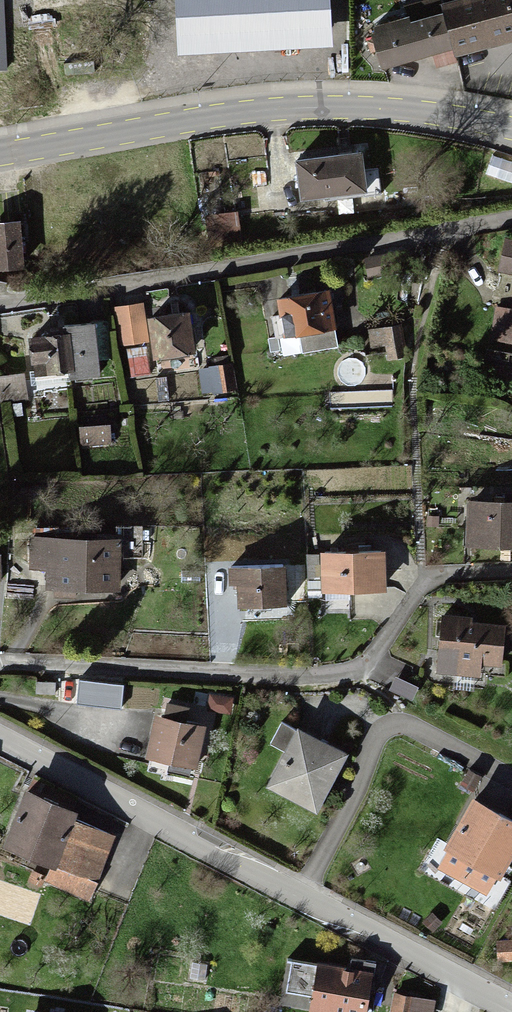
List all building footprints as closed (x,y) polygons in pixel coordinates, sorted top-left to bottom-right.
[(5,0),(0,0),(0,69),(10,68),(5,0)] [(167,16),(321,8),(320,0),(166,0),(167,16)] [(439,9),(371,23),(378,55),(511,29),(511,0),(437,0),(439,9)] [(357,146),(296,153),(300,188),(361,181),(357,146)] [(506,241),(500,267),(511,270),(511,242),(506,241)] [(329,288),(284,293),(288,326),(333,321),(329,288)] [(186,305),(148,310),(153,352),(191,348),(186,305)] [(494,307),(491,334),(511,336),(511,309),(494,307)] [(89,319),(21,327),(26,370),(94,362),(89,319)] [(468,496),(468,537),(511,537),(511,496),(468,496)] [(114,534),(30,533),(29,596),(68,596),(69,580),(114,581),(114,534)] [(378,545),(316,545),(316,586),(378,585),(378,545)] [(278,561),(229,562),(229,599),(278,598),(278,561)] [(497,616),(437,616),(438,670),(473,670),(472,653),(497,653),(497,616)] [(419,688),(395,678),(390,690),(414,700),(419,688)] [(203,721),(152,713),(146,755),(196,763),(203,721)] [(297,727),(271,782),(316,804),(343,749),(297,727)] [(0,833),(0,835),(90,877),(110,833),(67,813),(71,805),(24,783),(0,833)] [(472,800),(434,868),(490,899),(511,859),(511,822),(472,800)] [(318,955),(307,1005),(340,1011),(360,1011),(369,965),(318,955)] [(389,993),(385,1011),(406,1011),(409,997),(389,993)]
